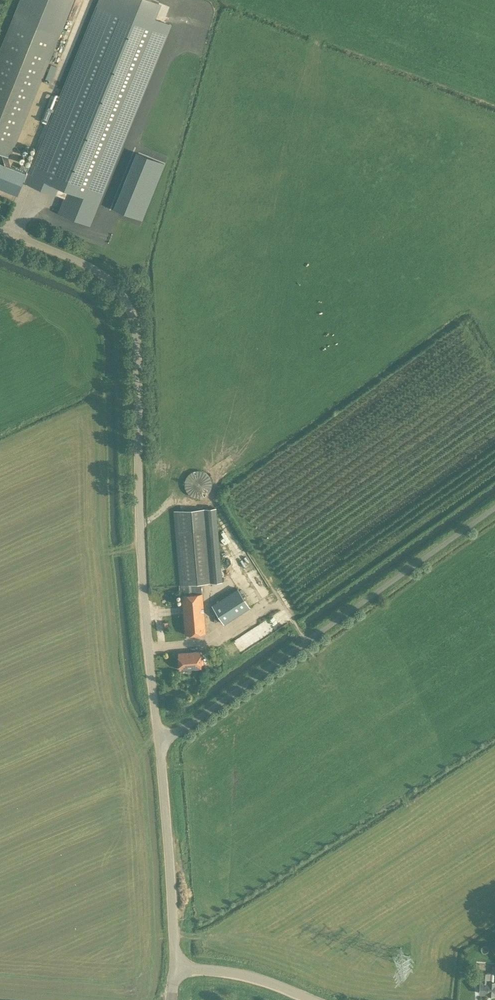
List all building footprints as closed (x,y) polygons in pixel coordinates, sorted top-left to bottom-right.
[(0,50),(0,153),(1,153),(8,156),(10,157),(74,0),(20,0),(0,50)] [(25,174),(23,181),(26,182),(55,194),(66,198),(60,212),(88,224),(170,24),(152,17),(159,2),(154,0),(100,0),(30,173),(26,171),(25,174)] [(51,64),(44,81),(50,84),(57,67),(51,64)] [(17,194),(25,174),(15,170),(17,167),(13,165),(11,168),(8,156),(1,153),(5,166),(0,164),(0,187),(17,194)] [(163,165),(137,155),(115,210),(141,221),(163,165)] [(199,470),(196,470),(192,471),(189,473),(187,476),(185,479),(184,482),(184,486),(185,489),(187,493),(190,495),(193,497),(197,498),(200,497),(204,496),(207,495),(209,492),(211,489),(212,485),(212,482),(211,478),(209,475),(206,473),(203,471),(199,470)] [(215,508),(174,511),(180,584),(181,584),(182,594),(185,634),(205,632),(201,582),(221,581),(215,508)] [(249,607),(243,597),(225,609),(219,600),(212,605),(224,623),(249,607)] [(181,668),(205,666),(204,650),(180,652),(181,668)] [(493,974),(493,980),(480,979),(479,993),(494,994),(494,974),(493,974)]
